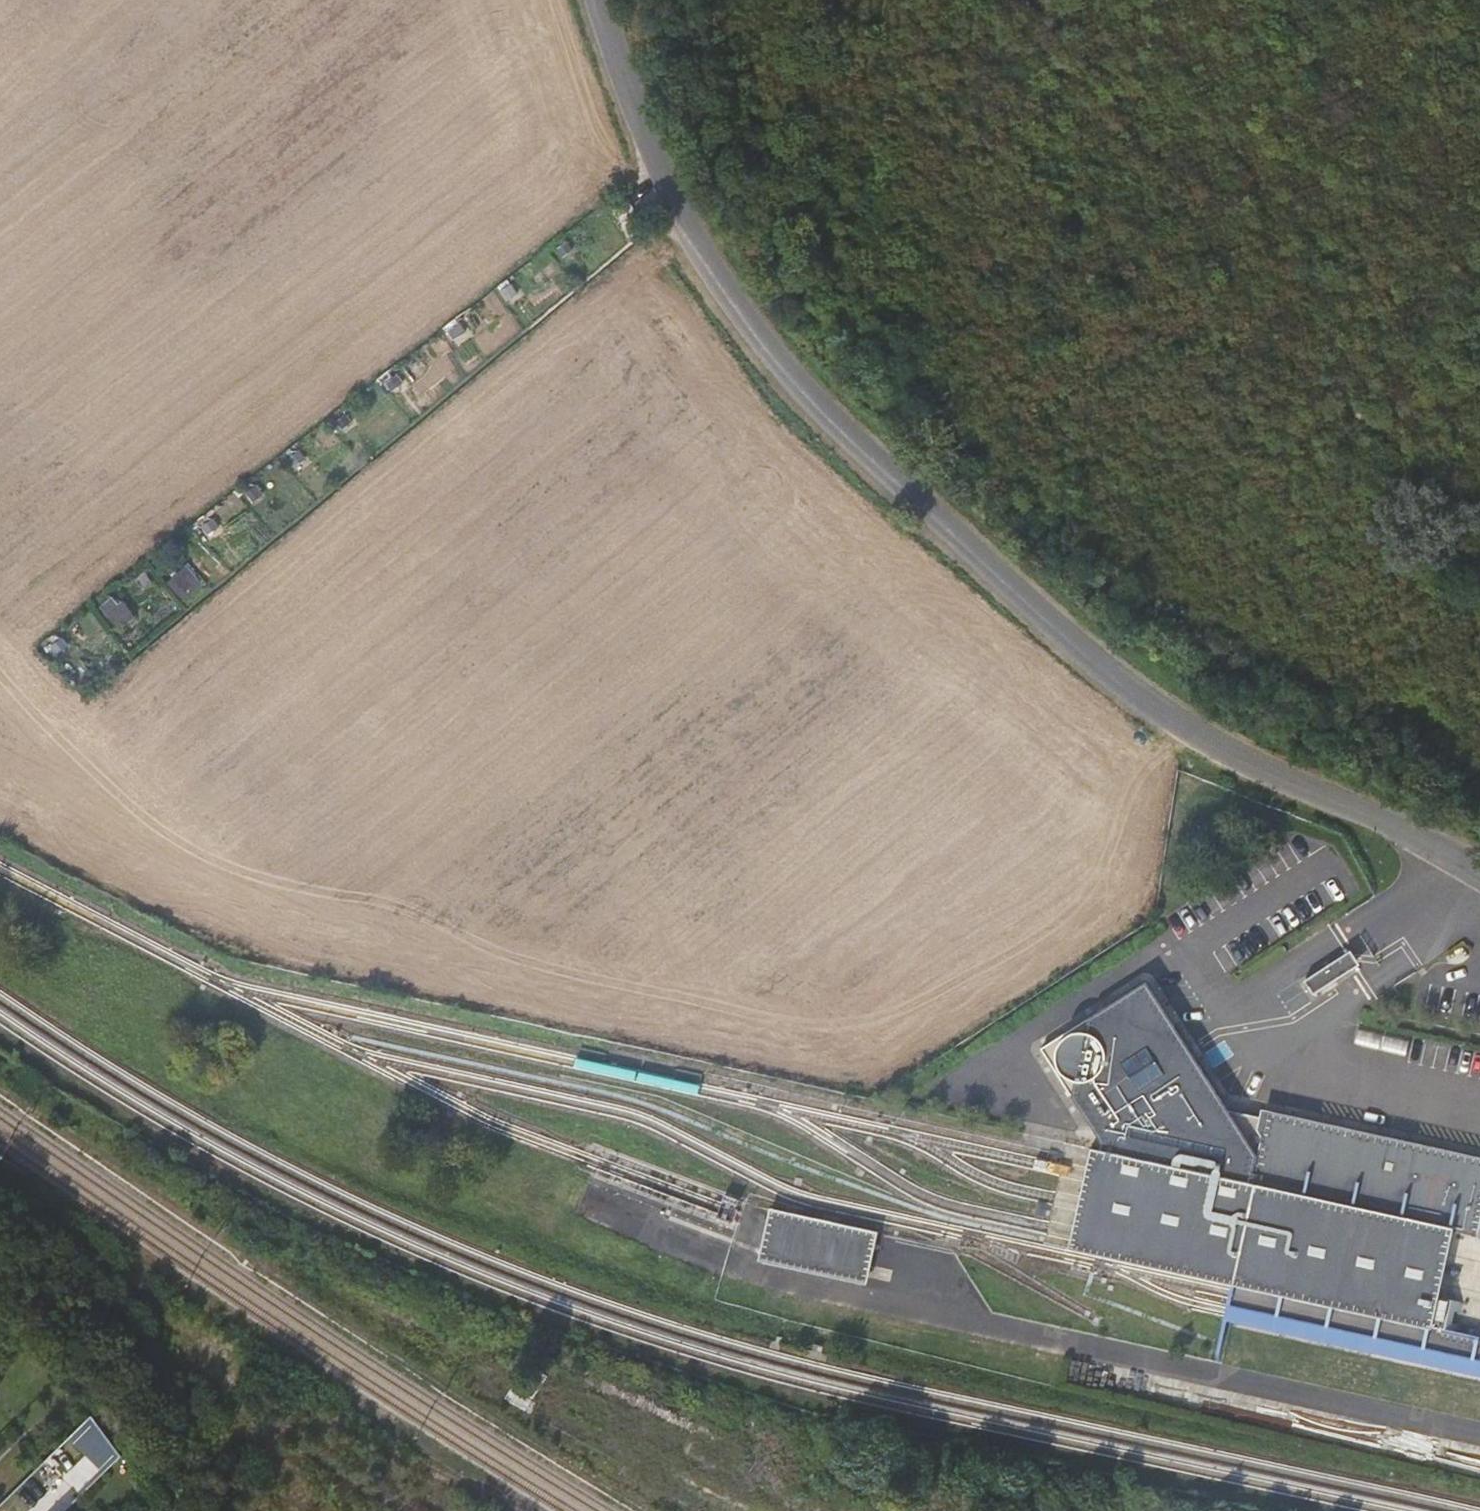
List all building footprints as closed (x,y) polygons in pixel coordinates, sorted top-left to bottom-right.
[(171,580),(186,596),(202,582),(188,566),(171,580)] [(1337,961),(1346,974),(1358,965),(1350,953),(1337,961)] [(1312,995),(1346,974),(1337,961),(1304,982),(1312,995)] [(1312,1121),(1300,1173),(1268,1165),(1277,1123),(1262,1119),(1220,1109),(1140,983),(1033,1049),(1091,1139),(1089,1150),(1082,1148),(1059,1247),(1226,1287),(1219,1319),(1479,1380),(1479,1338),(1454,1332),(1460,1301),(1436,1295),(1450,1234),(1479,1241),(1479,1159),(1312,1121)] [(1300,1173),(1312,1121),(1263,1110),(1262,1119),(1277,1123),(1268,1165),(1300,1173)] [(874,1236),(754,1209),(742,1259),(862,1285),(874,1236)]
